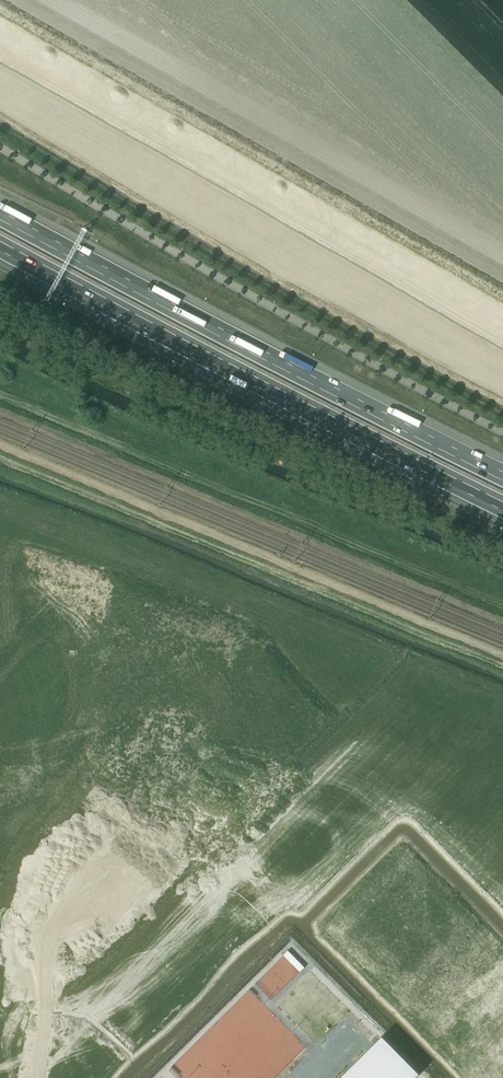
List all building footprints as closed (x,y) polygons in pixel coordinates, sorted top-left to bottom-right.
[(288,951),(283,955),(284,956),(299,972),(300,972),(305,968),(288,951)] [(419,1075),(382,1038),(342,1077),(416,1077),(419,1075)]
